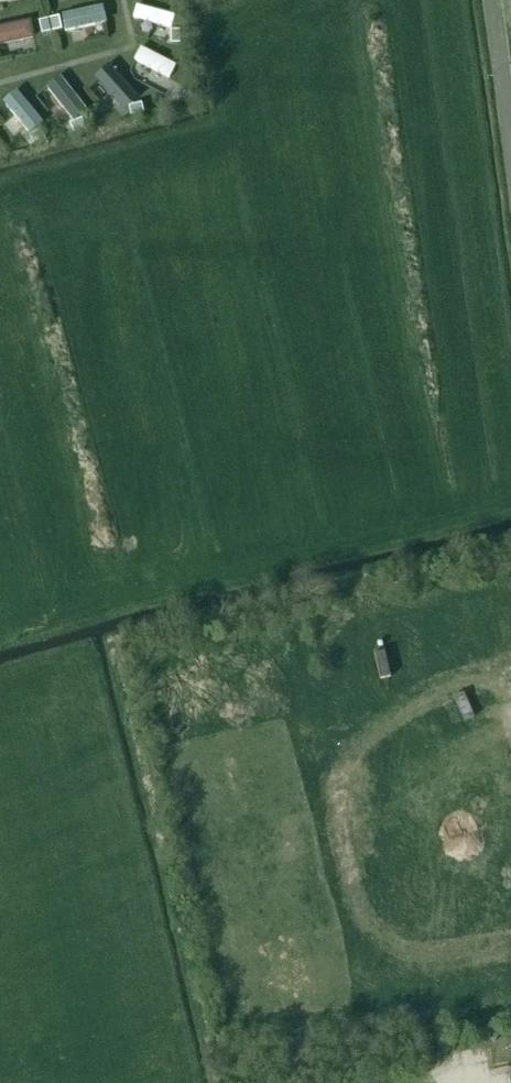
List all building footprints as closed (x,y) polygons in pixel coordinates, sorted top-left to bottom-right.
[(105,19),(102,2),(61,11),(65,28),(105,19)] [(171,24),(174,12),(135,3),(133,15),(171,24)] [(29,17),(0,23),(0,42),(33,35),(29,17)] [(58,17),(49,19),(52,32),(61,30),(58,17)] [(48,20),(39,22),(42,34),(51,32),(48,20)] [(179,31),(171,31),(171,44),(180,44),(179,31)] [(169,74),(175,62),(140,45),(134,57),(169,74)] [(138,94),(109,61),(94,74),(122,107),(138,94)] [(85,106),(59,73),(46,84),(72,116),(85,106)] [(41,120),(15,87),(2,97),(28,130),(41,120)] [(189,93),(176,95),(178,104),(191,102),(189,93)] [(141,104),(128,107),(131,116),(143,113),(141,104)] [(82,119),(69,125),(73,133),(85,128),(82,119)] [(40,130),(29,136),(33,144),(45,138),(40,130)]
